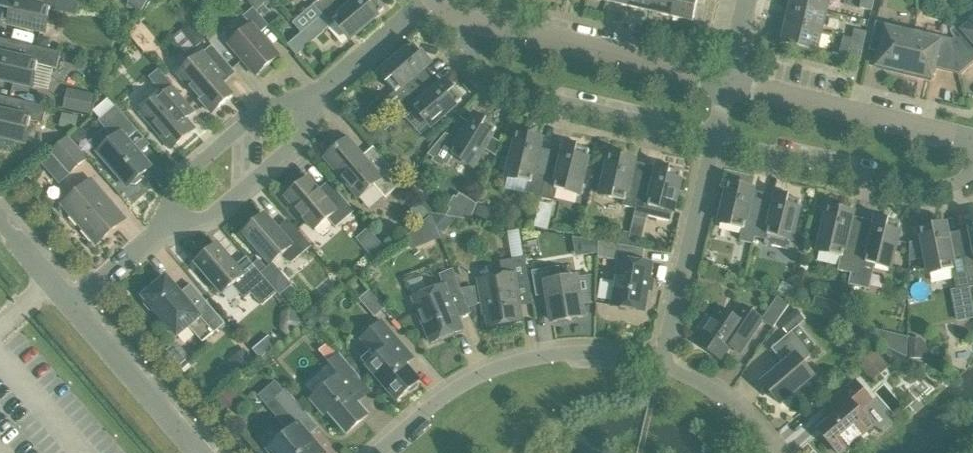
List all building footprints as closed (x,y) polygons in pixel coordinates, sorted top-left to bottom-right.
[(59,0),(17,0),(17,1),(12,0),(8,0),(8,1),(6,1),(2,20),(4,21),(3,23),(46,33),(51,10),(56,11),(59,0)] [(255,8),(257,10),(265,3),(262,0),(248,0),(255,8)] [(318,0),(314,4),(323,15),(341,0),(317,0),(318,0)] [(325,32),(336,22),(352,40),(385,11),(383,9),(385,8),(378,0),(360,0),(359,1),(358,0),(341,0),(323,15),(316,22),(325,32)] [(653,12),(656,0),(633,0),(632,7),(653,12)] [(674,17),(678,0),(656,0),(653,12),(674,17)] [(674,17),(695,22),(700,0),(678,0),(674,17)] [(789,2),(828,11),(831,0),(790,0),(789,2)] [(871,0),(864,0),(862,8),(874,11),(876,1),(871,0)] [(791,14),(789,23),(824,31),(828,11),(789,2),(787,13),(791,14)] [(258,76),(281,56),(261,34),(270,26),(255,8),(245,16),(252,25),(230,44),(258,76)] [(879,22),(872,50),(883,53),(881,65),(893,67),(892,71),(907,74),(917,30),(879,22)] [(955,39),(963,73),(972,64),(972,25),(968,30),(962,22),(953,30),(954,34),(957,38),(955,39)] [(780,43),(819,52),(824,31),(789,23),(787,31),(783,30),(780,43)] [(855,38),(867,41),(869,32),(857,29),(855,38)] [(934,77),(936,67),(962,73),(963,73),(955,39),(917,30),(907,74),(921,77),(922,74),(934,77)] [(308,47),(299,36),(289,45),(298,55),(308,47)] [(41,37),(39,47),(48,49),(50,39),(41,37)] [(867,41),(855,38),(853,47),(865,50),(867,41)] [(62,53),(8,41),(5,56),(0,55),(0,80),(33,87),(39,65),(58,69),(62,53)] [(234,70),(213,45),(180,74),(214,114),(234,96),(221,81),(234,70)] [(407,53),(401,47),(388,58),(394,64),(382,74),(397,92),(389,99),(398,109),(429,82),(432,80),(424,71),(431,64),(425,57),(427,56),(418,46),(417,47),(415,46),(407,53)] [(142,113),(173,149),(196,129),(188,121),(197,112),(179,92),(160,69),(150,78),(164,94),(142,113)] [(432,80),(429,82),(398,109),(406,118),(413,112),(414,114),(418,110),(433,127),(463,101),(461,99),(463,98),(450,83),(449,84),(447,83),(439,89),(432,80)] [(64,109),(91,114),(95,94),(68,88),(64,109)] [(48,107),(1,97),(0,101),(0,137),(26,143),(32,121),(44,123),(48,107)] [(90,141),(129,187),(132,184),(137,185),(143,180),(143,174),(152,167),(129,140),(139,131),(117,106),(100,121),(106,128),(90,141)] [(78,116),(62,113),(59,126),(76,129),(78,116)] [(447,134),(430,155),(435,158),(433,161),(444,168),(446,165),(449,166),(455,156),(475,168),(498,130),(496,128),(497,127),(480,117),(479,118),(477,117),(472,125),(462,118),(451,136),(447,134)] [(80,128),(70,137),(76,144),(87,135),(80,128)] [(378,140),(378,133),(375,129),(367,135),(374,143),(378,140)] [(543,196),(554,152),(542,149),(544,141),(542,140),(542,138),(523,134),(522,136),(520,135),(510,178),(532,183),(530,193),(543,196)] [(70,174),(88,158),(76,144),(70,137),(52,152),(61,163),(70,174)] [(387,199),(405,183),(380,154),(370,163),(349,139),(347,141),(343,142),(339,145),(338,149),(327,159),(360,198),(376,185),(387,199)] [(581,195),(591,152),(589,151),(589,149),(570,145),(570,147),(567,146),(565,155),(554,152),(543,196),(542,198),(556,202),(558,189),(581,195)] [(52,152),(40,162),(49,173),(61,163),(52,152)] [(625,206),(638,209),(642,194),(645,178),(633,176),(637,162),(634,162),(635,160),(616,156),(615,157),(613,157),(604,195),(626,201),(625,206)] [(636,209),(634,217),(647,220),(648,215),(671,221),(673,212),(675,212),(684,174),(682,173),(682,171),(663,167),(662,169),(660,168),(657,181),(646,178),(642,194),(638,209),(636,209)] [(337,229),(357,212),(335,186),(324,195),(309,179),(304,184),(301,181),(291,189),(293,193),(288,198),(316,231),(329,220),(337,229)] [(98,244),(126,220),(92,181),(65,205),(98,244)] [(742,241),(755,244),(757,237),(760,223),(764,210),(752,207),(755,191),(753,190),(754,188),(734,184),(734,186),(732,185),(722,224),(745,229),(742,241)] [(450,209),(446,216),(457,217),(471,219),(477,204),(459,193),(457,197),(454,196),(447,207),(450,209)] [(760,223),(757,237),(767,240),(766,245),(788,251),(791,240),(794,241),(803,202),(800,201),(801,200),(782,195),(781,197),(779,196),(772,225),(760,223)] [(488,202),(475,209),(481,220),(494,213),(488,202)] [(419,223),(430,214),(421,203),(413,210),(413,216),(419,223)] [(844,257),(843,262),(856,265),(860,246),(848,244),(855,214),(853,214),(853,212),(834,207),(834,209),(831,209),(821,251),(844,257)] [(430,213),(432,217),(440,237),(457,217),(446,216),(430,213)] [(294,263),(312,247),(293,224),(282,234),(267,216),(245,234),(273,266),(286,254),(294,263)] [(412,249),(438,238),(430,217),(408,237),(412,249)] [(854,273),(851,285),(871,289),(877,265),(893,268),(903,225),(900,225),(901,223),(881,219),(881,220),(879,220),(878,222),(876,233),(865,230),(864,230),(860,246),(856,265),(854,273)] [(959,290),(972,287),(961,232),(950,234),(948,226),(946,226),(945,224),(926,228),(926,230),(924,230),(932,273),(955,269),(959,290)] [(961,232),(972,287),(972,229),(961,232)] [(627,246),(629,237),(629,235),(617,232),(614,244),(627,246)] [(627,246),(637,248),(639,239),(629,237),(627,246)] [(377,261),(388,251),(380,242),(369,252),(377,261)] [(646,311),(654,266),(645,264),(647,250),(601,242),(600,258),(622,262),(615,306),(646,311)] [(246,300),(253,294),(264,307),(279,294),(261,273),(254,264),(248,258),(237,267),(219,246),(198,265),(224,295),(234,286),(246,300)] [(518,286),(532,283),(527,258),(502,262),(505,276),(480,281),(485,314),(489,315),(491,328),(524,322),(518,286)] [(259,259),(254,264),(261,273),(267,268),(259,259)] [(557,268),(534,272),(538,297),(551,295),(555,323),(586,317),(583,304),(591,303),(591,276),(579,278),(559,281),(557,268)] [(453,301),(465,296),(455,270),(441,275),(446,286),(415,299),(421,315),(420,318),(423,324),(425,326),(433,344),(465,330),(453,301)] [(204,344),(226,325),(207,303),(197,312),(168,278),(145,298),(148,301),(146,303),(146,307),(151,312),(155,313),(156,311),(179,338),(191,328),(204,344)] [(377,318),(387,309),(372,291),(361,300),(377,318)] [(843,304),(815,295),(812,308),(838,320),(843,304)] [(748,346),(765,320),(763,319),(744,306),(736,318),(723,309),(715,320),(709,316),(701,328),(707,333),(700,344),(724,360),(736,342),(741,341),(748,346)] [(326,314),(322,309),(313,317),(320,326),(325,322),(326,314)] [(770,309),(763,319),(765,320),(774,326),(781,316),(770,309)] [(788,334),(806,319),(797,309),(779,324),(788,334)] [(420,384),(422,382),(407,366),(415,360),(383,323),(364,340),(374,351),(363,360),(399,402),(410,392),(414,393),(420,388),(420,384)] [(814,356),(812,355),(816,344),(800,325),(792,331),(794,333),(774,349),(787,365),(765,384),(768,386),(766,390),(770,395),(774,394),(783,405),(816,377),(805,364),(814,356)] [(896,352),(907,357),(908,337),(896,334),(896,352)] [(909,339),(909,357),(927,358),(927,348),(919,339),(909,339)] [(175,342),(166,350),(179,365),(188,357),(175,342)] [(330,343),(320,351),(331,364),(341,356),(330,343)] [(245,348),(230,359),(240,372),(255,361),(245,348)] [(875,350),(858,364),(866,373),(883,358),(875,350)] [(369,390),(370,389),(341,356),(331,364),(342,377),(317,398),(318,399),(314,402),(326,417),(330,413),(349,435),(370,416),(356,400),(368,389),(369,390)] [(271,452),(324,452),(301,426),(296,420),(295,421),(276,400),(287,390),(286,388),(284,390),(276,380),(259,395),(292,434),(271,452)] [(875,427),(861,411),(874,400),(858,381),(835,401),(844,411),(821,431),(840,452),(845,452),(875,427)] [(228,385),(214,397),(226,411),(240,399),(228,385)] [(295,421),(296,420),(306,411),(287,390),(276,400),(295,421)]
